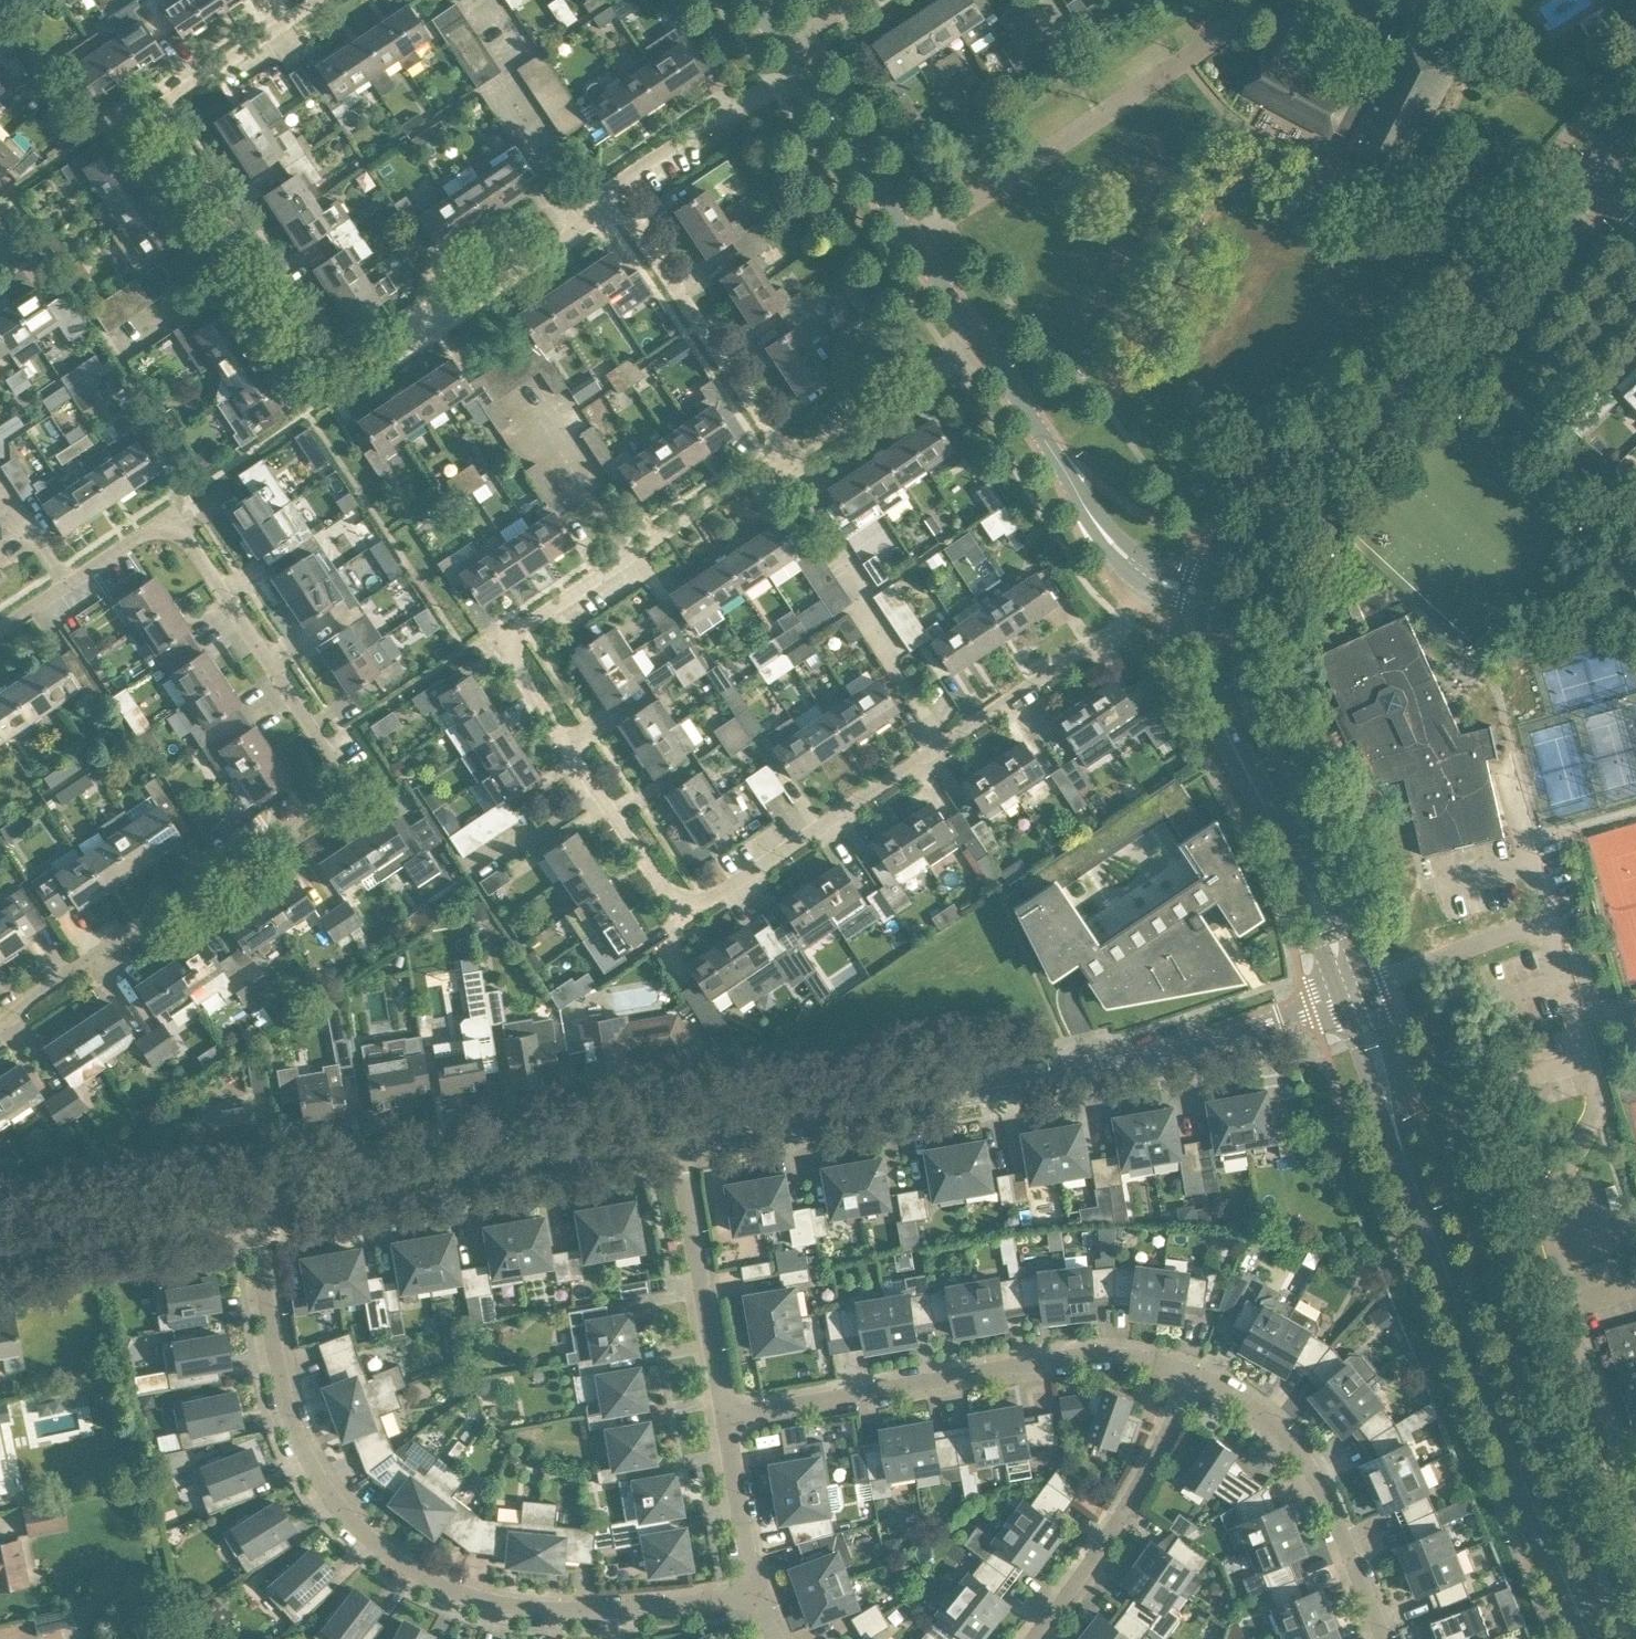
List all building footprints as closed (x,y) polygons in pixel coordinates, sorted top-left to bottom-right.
[(205,23),(190,0),(146,0),(143,2),(165,34),(175,27),(183,38),(205,23)] [(205,23),(227,9),(222,0),(190,0),(205,23)] [(227,9),(240,0),(222,0),(227,9)] [(512,9),(524,1),(524,0),(506,0),(512,9)] [(590,12),(608,0),(588,0),(584,3),(590,12)] [(611,5),(618,15),(633,5),(629,0),(619,0),(611,5)] [(960,33),(938,0),(936,0),(915,14),(938,48),(960,33)] [(960,33),(967,44),(990,29),(983,18),(993,11),(986,0),(938,0),(960,33)] [(1103,14),(1095,2),(1086,8),(1080,0),(1073,0),(1066,5),(1081,28),(1103,14)] [(1456,13),(1471,3),(1469,0),(1447,0),(1456,13)] [(130,28),(118,36),(139,68),(162,53),(154,41),(165,34),(143,2),(122,16),(130,28)] [(1006,29),(1016,22),(1029,13),(1021,2),(998,17),(1006,29)] [(431,19),(439,31),(463,15),(455,3),(431,19)] [(376,25),(398,58),(406,70),(420,60),(412,48),(428,38),(406,5),(376,25)] [(618,15),(611,5),(593,17),(600,27),(618,15)] [(1348,147),(1402,176),(1458,69),(1404,41),(1402,44),(1389,37),(1374,65),(1377,67),(1363,92),(1290,54),(1309,18),(1290,8),(1245,92),(1331,137),(1336,127),(1354,136),(1348,147)] [(1013,40),(1037,25),(1029,13),(1016,22),(1006,29),(1013,40)] [(915,14),(893,29),(916,63),(938,48),(915,14)] [(447,43),(471,27),(463,15),(439,31),(447,43)] [(577,20),(573,15),(563,22),(567,27),(577,20)] [(376,25),(347,45),(368,77),(380,95),(394,86),(382,68),(398,58),(376,25)] [(1013,40),(1021,52),(1044,36),(1037,25),(1013,40)] [(479,38),(471,27),(447,43),(455,54),(479,38)] [(678,43),(650,62),(671,94),(701,74),(691,60),(702,53),(687,29),(675,37),(678,43)] [(893,78),(916,63),(893,29),(871,44),(893,78)] [(117,83),(139,68),(118,36),(107,44),(99,32),(88,39),(117,83)] [(1029,63),(1052,48),(1044,36),(1021,52),(1029,63)] [(455,54),(462,65),(486,49),(479,38),(455,54)] [(77,47),(55,61),(72,87),(83,80),(95,97),(117,83),(88,39),(77,47)] [(1016,71),(1029,63),(1021,52),(1013,40),(1001,48),(1016,71)] [(368,77),(347,45),(317,65),(327,80),(315,87),(318,91),(331,110),(343,102),(339,97),(368,77)] [(469,76),(493,59),(486,49),(462,65),(469,76)] [(954,50),(944,57),(955,73),(965,66),(954,50)] [(549,64),(541,52),(517,69),(525,80),(549,64)] [(636,71),(620,82),(642,114),(671,94),(650,62),(646,56),(632,65),(636,71)] [(944,80),(955,73),(944,57),(933,64),(944,80)] [(501,71),(493,59),(469,76),(477,87),(501,71)] [(525,80),(532,91),(556,75),(549,64),(525,80)] [(318,91),(315,87),(301,66),(288,74),(306,100),(318,91)] [(556,75),(532,91),(539,102),(563,86),(556,75)] [(612,134),(642,114),(620,82),(618,78),(604,88),(603,87),(602,85),(600,84),(599,84),(597,84),(596,83),(594,84),(592,84),(590,85),(588,87),(587,89),(586,91),(586,92),(586,94),(586,95),(587,97),(587,98),(612,134)] [(571,97),(563,86),(539,102),(547,113),(571,97)] [(264,111),(274,105),(264,90),(217,122),(234,147),(264,127),(271,122),(264,111)] [(571,97),(547,113),(554,125),(579,109),(571,97)] [(0,99),(0,117),(9,108),(0,99)] [(587,121),(579,109),(554,125),(563,137),(587,121)] [(921,143),(933,135),(917,111),(905,120),(921,143)] [(401,126),(407,135),(425,122),(419,113),(401,126)] [(271,122),(264,127),(234,147),(251,173),(276,157),(283,168),(305,153),(281,116),(271,122)] [(435,138),(428,128),(410,140),(417,150),(435,138)] [(14,142),(9,136),(2,143),(0,144),(0,178),(8,170),(16,178),(15,178),(16,180),(37,166),(34,162),(40,155),(31,146),(25,153),(14,142)] [(519,175),(531,168),(515,144),(489,162),(492,168),(478,177),(500,209),(529,189),(519,175)] [(102,156),(95,145),(60,168),(68,180),(85,169),(104,198),(136,176),(116,147),(102,156)] [(266,195),(283,221),(313,201),(322,195),(315,184),(323,179),(305,153),(283,168),(291,179),(266,195)] [(463,187),(449,197),(471,228),(500,209),(478,177),(471,166),(456,176),(463,187)] [(674,211),(690,234),(721,213),(714,202),(722,196),(714,184),(723,178),(716,167),(692,183),(700,194),(674,211)] [(124,227),(156,206),(136,176),(104,198),(124,227)] [(403,219),(416,239),(419,242),(430,234),(440,249),(471,228),(449,197),(420,216),(416,211),(403,219)] [(320,212),(313,201),(283,221),(300,247),(324,231),(332,242),(355,226),(338,201),(320,212)] [(176,236),(156,206),(124,227),(113,235),(135,269),(147,260),(145,257),(176,236)] [(728,224),(721,213),(690,234),(705,257),(730,240),(737,251),(762,235),(754,223),(744,230),(736,218),(728,224)] [(372,253),(355,226),(332,242),(339,253),(315,269),(332,295),(362,275),(355,264),(372,253)] [(44,238),(57,256),(66,250),(53,232),(44,238)] [(720,279),(735,302),(767,281),(760,270),(767,265),(759,253),(769,246),(762,235),(737,251),(745,262),(720,279)] [(434,264),(419,242),(416,239),(401,249),(418,275),(434,264)] [(642,301),(654,293),(637,270),(626,277),(609,252),(586,268),(608,300),(613,307),(636,292),(642,301)] [(160,262),(148,270),(164,294),(176,286),(160,262)] [(586,268),(563,283),(585,315),(608,300),(586,268)] [(152,302),(164,294),(148,270),(136,279),(152,302)] [(370,286),(362,275),(332,295),(349,321),(396,289),(387,275),(370,286)] [(141,310),(152,302),(136,279),(125,286),(141,310)] [(774,292),(767,281),(735,302),(751,325),(776,308),(783,319),(808,303),(800,292),(790,299),(782,287),(774,292)] [(562,330),(585,315),(563,283),(540,299),(562,330)] [(125,286),(114,294),(130,317),(141,310),(125,286)] [(47,306),(35,287),(11,303),(36,340),(59,325),(69,341),(81,333),(58,298),(47,306)] [(114,294),(103,301),(119,325),(130,317),(114,294)] [(534,339),(523,346),(539,371),(540,372),(552,364),(545,353),(557,345),(551,337),(562,330),(540,299),(517,314),(534,339)] [(107,333),(119,325),(103,301),(91,309),(107,333)] [(9,351),(18,366),(28,359),(22,350),(36,340),(11,303),(0,311),(0,338),(9,351)] [(765,347),(781,370),(812,349),(805,338),(813,333),(805,321),(815,314),(808,303),(783,319),(790,330),(765,347)] [(212,321),(204,310),(173,331),(200,371),(214,361),(214,362),(246,341),(226,311),(212,321)] [(9,351),(0,338),(0,357),(9,351)] [(214,362),(234,392),(266,371),(246,341),(214,362)] [(539,371),(523,346),(523,347),(511,354),(527,379),(539,371)] [(820,360),(812,349),(781,370),(796,393),(821,376),(828,388),(852,372),(845,360),(836,367),(828,355),(820,360)] [(511,354),(501,361),(517,386),(527,379),(511,354)] [(631,358),(619,367),(626,377),(638,368),(631,358)] [(450,359),(427,374),(448,405),(459,398),(464,406),(476,399),(484,411),(496,403),(496,402),(495,400),(479,376),(467,384),(450,359)] [(506,393),(517,386),(501,361),(490,369),(506,393)] [(566,386),(552,364),(540,372),(555,394),(566,386)] [(606,375),(612,383),(613,385),(626,377),(619,367),(606,375)] [(1616,386),(1635,407),(1635,367),(1616,386)] [(638,368),(626,377),(632,387),(645,378),(638,368)] [(490,369),(479,376),(495,400),(506,393),(490,369)] [(21,370),(14,374),(5,380),(11,390),(27,379),(21,370)] [(235,433),(232,434),(241,446),(279,421),(271,410),(285,400),(266,371),(234,392),(216,404),(235,433)] [(62,380),(66,386),(72,395),(81,389),(71,374),(62,380)] [(425,421),(448,405),(427,374),(404,390),(425,421)] [(626,377),(613,385),(619,395),(632,387),(626,377)] [(727,404),(711,380),(699,388),(705,396),(693,404),(698,412),(687,419),(709,452),(732,436),(716,411),(727,404)] [(1566,420),(1581,436),(1618,401),(1603,385),(1566,420)] [(42,402),(49,411),(72,395),(66,386),(42,402)] [(92,406),(81,389),(72,395),(83,412),(92,406)] [(404,390),(381,405),(402,436),(425,421),(404,390)] [(510,424),(496,403),(484,411),(499,432),(510,424)] [(391,443),(402,436),(381,405),(358,421),(375,445),(363,453),(379,476),(390,468),(384,459),(396,451),(391,443)] [(170,408),(162,413),(174,432),(182,426),(170,408)] [(686,467),(709,452),(687,419),(664,435),(686,467)] [(137,420),(103,442),(134,488),(158,472),(145,453),(156,446),(137,420)] [(932,420),(906,437),(934,479),(959,462),(932,420)] [(592,425),(591,426),(580,433),(596,457),(608,449),(592,425)] [(664,435),(641,450),(663,483),(686,467),(664,435)] [(86,436),(71,445),(78,455),(92,445),(86,436)] [(900,484),(925,468),(933,479),(934,479),(906,437),(880,454),(900,484)] [(109,459),(89,472),(110,504),(134,488),(103,442),(100,444),(109,459)] [(62,465),(78,455),(71,445),(56,456),(62,465)] [(640,498),(663,483),(641,450),(630,457),(625,450),(614,458),(608,449),(596,457),(612,481),(623,473),(640,498)] [(909,497),(900,484),(880,454),(854,471),(874,501),(883,514),(909,497)] [(15,456),(14,457),(1,466),(23,500),(34,493),(42,504),(41,504),(63,536),(87,519),(66,488),(57,475),(47,482),(38,481),(33,484),(15,456)] [(1616,471),(1626,481),(1635,471),(1635,463),(1630,457),(1616,471)] [(251,494),(226,510),(241,533),(272,512),(290,501),(262,458),(259,460),(238,474),(251,494)] [(536,463),(524,471),(540,494),(552,486),(536,463)] [(467,483),(479,475),(472,465),(460,473),(467,483)] [(874,501),(854,471),(828,489),(847,516),(836,524),(843,535),(855,527),(849,518),(874,501)] [(87,519),(110,504),(89,472),(66,488),(87,519)] [(454,492),(467,483),(460,473),(447,482),(454,492)] [(486,485),(481,478),(479,475),(467,483),(474,493),(486,485)] [(976,491),(991,512),(1004,503),(989,482),(976,491)] [(461,502),(474,493),(467,483),(454,492),(461,502)] [(568,510),(552,486),(540,494),(547,504),(534,512),(540,521),(530,527),(550,558),(573,543),(557,518),(568,510)] [(244,538),(239,541),(249,556),(254,553),(257,556),(261,554),(282,540),(289,551),(313,535),(290,501),(272,512),(241,533),(244,538)] [(1004,533),(1006,535),(1019,526),(1004,503),(991,512),(992,513),(981,521),(993,540),(1004,533)] [(931,516),(924,520),(934,535),(941,530),(931,516)] [(773,526),(747,543),(767,573),(792,556),(795,560),(807,552),(792,530),(781,538),(773,526)] [(527,574),(550,558),(530,527),(507,543),(527,574)] [(274,582),(269,586),(279,601),(284,597),(287,601),(318,580),(336,568),(313,535),(289,551),(297,562),(272,578),(274,582)] [(722,560),(742,590),(767,573),(747,543),(744,538),(743,539),(729,548),(732,553),(722,560)] [(507,543),(483,558),(504,589),(527,574),(507,543)] [(822,557),(815,547),(807,552),(795,560),(802,571),(822,557)] [(875,554),(862,563),(877,585),(890,577),(875,554)] [(449,556),(437,564),(453,587),(464,580),(481,605),(504,589),(483,558),(473,566),(467,558),(455,566),(449,556)] [(830,568),(822,557),(802,571),(809,581),(830,568)] [(722,560),(696,577),(716,607),(742,590),(722,560)] [(318,580),(287,601),(302,624),(328,607),(335,618),(359,602),(351,591),(336,568),(318,580)] [(837,579),(830,568),(809,581),(816,592),(837,579)] [(1034,574),(1009,591),(1029,621),(1054,604),(1034,574)] [(121,600),(138,626),(172,604),(154,577),(121,600)] [(667,613),(674,624),(679,631),(716,607),(696,577),(670,594),(678,605),(667,613)] [(844,590),(837,579),(816,592),(820,598),(824,604),(844,590)] [(975,596),(983,608),(1003,638),(1029,621),(1009,591),(1001,579),(975,596)] [(873,596),(880,607),(900,594),(893,582),(873,596)] [(852,602),(844,590),(824,604),(832,615),(852,602)] [(908,605),(900,594),(880,607),(887,618),(908,605)] [(795,615),(799,620),(807,632),(832,615),(824,604),(820,598),(795,615)] [(342,630),(317,646),(333,669),(364,649),(377,639),(362,617),(366,614),(359,602),(335,618),(342,630)] [(661,632),(674,624),(667,613),(659,602),(646,610),(661,632)] [(151,671),(163,663),(189,646),(181,635),(189,630),(172,604),(138,626),(153,648),(142,656),(151,671)] [(916,616),(908,605),(887,618),(895,629),(916,616)] [(983,608),(957,625),(977,655),(1003,638),(983,608)] [(850,643),(862,635),(848,613),(835,621),(850,643)] [(1498,757),(1498,759),(1500,759),(1492,725),(1491,725),(1491,727),(1461,734),(1407,615),(1318,655),(1343,708),(1354,712),(1359,723),(1355,734),(1377,784),(1406,778),(1423,855),(1505,837),(1487,759),(1498,757)] [(895,629),(902,640),(922,626),(916,616),(895,629)] [(784,631),(791,642),(807,632),(799,620),(784,631)] [(957,625),(945,634),(936,621),(924,629),(930,638),(933,642),(931,643),(951,672),(977,655),(957,625)] [(909,651),(930,638),(924,629),(922,626),(902,640),(909,651)] [(100,652),(83,627),(70,636),(87,660),(100,652)] [(572,655),(590,680),(632,652),(615,627),(572,655)] [(810,637),(785,654),(792,665),(818,648),(810,637)] [(364,649),(333,669),(348,692),(373,676),(380,687),(405,671),(397,660),(393,663),(377,640),(364,649)] [(668,657),(678,672),(698,659),(688,644),(668,657)] [(750,658),(757,669),(776,656),(768,645),(750,658)] [(196,657),(189,646),(163,663),(188,700),(221,678),(204,652),(196,657)] [(649,678),(632,652),(590,680),(607,706),(649,678)] [(32,671),(54,704),(80,687),(85,695),(95,688),(73,655),(64,662),(58,654),(32,671)] [(780,654),(776,656),(757,669),(766,682),(792,665),(785,654),(780,654)] [(685,683),(705,670),(698,659),(678,672),(685,683)] [(720,659),(705,670),(721,693),(736,683),(720,659)] [(32,671),(6,689),(29,722),(54,704),(32,671)] [(412,698),(422,714),(430,709),(435,717),(448,708),(457,722),(487,702),(469,676),(447,690),(440,679),(412,698)] [(239,704),(221,678),(188,700),(176,708),(201,746),(239,720),(231,710),(239,704)] [(876,680),(850,697),(874,732),(889,722),(885,717),(896,709),(876,680)] [(1082,696),(1085,700),(1113,742),(1127,732),(1130,736),(1143,727),(1156,747),(1174,736),(1138,682),(1137,683),(1142,689),(1126,700),(1114,681),(1100,690),(1097,686),(1082,696)] [(736,683),(721,693),(736,715),(744,728),(750,736),(761,729),(745,706),(749,702),(736,683)] [(125,688),(112,697),(122,712),(135,703),(125,688)] [(6,689),(0,693),(0,734),(3,739),(29,722),(6,689)] [(874,732),(850,697),(825,714),(845,744),(855,737),(858,742),(874,732)] [(619,724),(636,750),(666,730),(675,723),(658,698),(619,724)] [(1118,750),(1113,742),(1085,700),(1055,720),(1088,770),(1118,750)] [(462,756),(504,728),(487,702),(457,722),(444,730),(462,756)] [(401,724),(392,711),(370,726),(379,739),(401,724)] [(825,714),(799,731),(819,761),(845,744),(825,714)] [(721,744),(744,728),(736,715),(712,731),(721,744)] [(765,735),(793,778),(819,761),(799,731),(790,718),(765,735)] [(239,720),(201,746),(217,769),(229,761),(238,775),(272,753),(254,727),(246,732),(239,720)] [(675,723),(666,730),(636,750),(654,776),(697,747),(679,721),(675,723)] [(491,774),(522,753),(504,728),(462,756),(460,757),(476,782),(480,780),(491,772),(491,774)] [(744,728),(721,744),(729,756),(752,740),(750,736),(744,728)] [(992,762),(1012,791),(1016,797),(1045,777),(1022,742),(992,762)] [(278,749),(272,753),(238,775),(256,801),(289,779),(282,769),(288,766),(277,750),(278,750),(278,749)] [(491,774),(491,772),(480,780),(497,805),(498,806),(505,801),(538,778),(522,753),(491,774)] [(59,766),(66,777),(82,766),(75,756),(59,766)] [(1091,784),(1073,758),(1061,766),(1078,792),(1091,784)] [(401,759),(395,763),(389,767),(396,777),(402,773),(408,769),(401,759)] [(1019,803),(1016,797),(1012,791),(992,762),(963,781),(983,810),(998,800),(1006,812),(1019,803)] [(745,779),(762,805),(785,789),(767,764),(745,779)] [(51,787),(66,777),(59,766),(44,776),(51,787)] [(1089,808),(1078,792),(1061,766),(1050,774),(1077,816),(1089,808)] [(683,820),(721,795),(704,769),(666,794),(683,820)] [(87,773),(71,784),(77,794),(93,783),(87,773)] [(158,806),(134,822),(156,855),(182,838),(176,830),(186,824),(154,777),(143,785),(158,806)] [(1087,979),(1087,980),(1104,1005),(1242,980),(1210,933),(1205,926),(1209,923),(1210,925),(1213,923),(1212,921),(1224,913),(1237,932),(1260,917),(1214,821),(1207,826),(1191,798),(1181,783),(1179,784),(1174,777),(1020,880),(1031,898),(1015,909),(1050,979),(1076,961),(1088,979),(1087,979)] [(62,804),(77,794),(71,784),(55,794),(62,804)] [(425,799),(432,810),(444,802),(437,790),(425,799)] [(738,820),(721,795),(683,820),(700,846),(738,820)] [(42,801),(35,806),(40,813),(47,808),(42,801)] [(199,801),(187,810),(203,834),(215,826),(216,828),(217,828),(199,801)] [(497,805),(493,807),(507,827),(518,820),(505,801),(498,806),(497,805)] [(930,803),(900,823),(929,866),(963,844),(975,861),(986,854),(968,828),(957,811),(942,822),(930,803)] [(98,825),(108,839),(130,873),(156,855),(134,822),(123,807),(113,814),(112,814),(111,814),(110,814),(110,815),(109,816),(109,817),(109,818),(98,825)] [(493,807),(483,814),(496,834),(507,827),(493,807)] [(446,809),(436,816),(447,833),(457,826),(455,819),(451,812),(446,809)] [(485,842),(496,834),(483,814),(471,822),(485,842)] [(410,827),(407,822),(395,830),(386,818),(353,840),(372,869),(379,880),(403,864),(418,886),(440,871),(426,851),(441,840),(426,816),(410,827)] [(986,854),(999,845),(982,819),(968,828),(986,854)] [(461,829),(474,849),(485,842),(471,822),(461,829)] [(900,886),(929,866),(900,823),(871,842),(900,886)] [(474,849),(461,829),(449,837),(463,857),(474,849)] [(545,854),(562,880),(593,860),(575,834),(545,854)] [(105,889),(130,873),(108,839),(82,856),(105,889)] [(339,890),(372,869),(353,840),(320,862),(339,890)] [(52,867),(31,881),(52,912),(63,905),(63,906),(73,899),(78,907),(105,889),(82,856),(57,874),(52,867)] [(580,906),(610,886),(593,860),(562,880),(580,906)] [(838,865),(808,885),(828,914),(836,926),(866,906),(838,865)] [(510,880),(501,867),(480,882),(488,894),(510,880)] [(295,880),(261,902),(280,930),(313,908),(295,880)] [(877,888),(895,915),(908,906),(891,880),(877,888)] [(808,885),(779,904),(790,919),(799,933),(807,946),(836,926),(828,914),(808,885)] [(610,886),(580,906),(567,915),(573,925),(586,916),(597,932),(627,911),(610,886)] [(14,892),(0,902),(5,909),(0,912),(0,955),(2,958),(28,941),(23,933),(43,919),(22,887),(14,892)] [(884,922),(895,915),(877,888),(866,896),(884,922)] [(286,939),(280,930),(261,902),(228,924),(247,952),(255,946),(262,956),(286,939)] [(347,902),(334,911),(351,936),(363,927),(347,902)] [(337,945),(351,936),(334,911),(320,919),(337,945)] [(599,966),(644,936),(627,911),(597,932),(605,945),(591,954),(599,966)] [(746,926),(717,946),(740,981),(770,961),(746,926)] [(229,980),(203,941),(170,963),(188,991),(194,1000),(195,1002),(217,988),(223,996),(234,988),(229,980)] [(798,942),(786,950),(803,975),(815,967),(798,942)] [(740,981),(717,946),(688,965),(711,1000),(740,981)] [(534,949),(522,957),(532,972),(544,964),(534,949)] [(792,983),(803,975),(786,950),(775,958),(792,983)] [(241,971),(258,997),(271,989),(254,962),(241,971)] [(194,1000),(188,991),(170,963),(137,985),(155,1013),(164,1007),(170,1016),(194,1000)] [(435,1058),(441,1093),(461,1089),(462,1094),(486,1090),(476,1036),(492,1033),(490,1025),(491,1024),(486,992),(484,980),(482,969),(463,972),(465,983),(470,1016),(465,1017),(459,1023),(464,1053),(435,1058)] [(241,971),(229,980),(234,988),(245,1006),(258,997),(241,971)] [(573,980),(551,995),(560,1009),(582,994),(573,980)] [(491,1024),(504,1022),(498,990),(486,992),(491,1024)] [(111,1002),(77,1025),(96,1053),(129,1030),(111,1002)] [(718,1048),(730,1041),(706,1003),(694,1011),(718,1048)] [(625,1017),(581,1025),(590,1077),(633,1069),(633,1068),(629,1069),(627,1059),(631,1058),(631,1056),(661,1051),(662,1053),(688,1037),(676,1016),(626,1025),(625,1017)] [(504,1038),(513,1090),(543,1085),(541,1074),(559,1071),(550,1019),(532,1021),(532,1018),(504,1022),(506,1037),(504,1038)] [(162,1024),(149,1033),(166,1058),(179,1050),(162,1024)] [(103,1063),(96,1053),(77,1025),(45,1047),(67,1080),(74,1075),(77,1081),(103,1063)] [(153,1067),(166,1058),(149,1033),(136,1042),(153,1067)] [(303,1120),(332,1115),(333,1121),(347,1119),(341,1078),(354,1075),(347,1038),(332,1041),(336,1063),(325,1064),(326,1069),(296,1074),(295,1065),(278,1068),(283,1100),(299,1097),(303,1120)] [(416,1094),(430,1091),(422,1048),(406,1051),(408,1058),(365,1065),(373,1110),(417,1102),(416,1094)] [(262,1058),(247,1060),(248,1070),(264,1068),(262,1058)] [(0,1077),(0,1108),(4,1114),(8,1120),(41,1097),(19,1064),(14,1067),(0,1077)] [(70,1085),(57,1094),(74,1119),(87,1111),(70,1085)] [(1258,1092),(1238,1095),(1247,1144),(1274,1140),(1271,1121),(1269,1121),(1268,1113),(1269,1112),(1266,1094),(1258,1095),(1258,1092)] [(61,1128),(74,1119),(57,1094),(44,1103),(61,1128)] [(1249,1155),(1247,1144),(1238,1095),(1219,1099),(1219,1102),(1211,1103),(1215,1122),(1216,1122),(1218,1130),(1216,1131),(1219,1149),(1213,1150),(1215,1159),(1221,1158),(1221,1160),(1249,1155)] [(208,1143),(255,1134),(250,1103),(203,1111),(208,1143)] [(1506,1105),(1499,1107),(1502,1115),(1508,1113),(1506,1105)] [(1164,1108),(1145,1111),(1153,1160),(1181,1156),(1177,1137),(1176,1138),(1174,1129),(1176,1128),(1173,1110),(1165,1111),(1164,1108)] [(1126,1165),(1153,1160),(1145,1111),(1125,1115),(1126,1118),(1118,1119),(1121,1138),(1123,1138),(1124,1146),(1123,1147),(1126,1165)] [(1073,1124),(1053,1127),(1061,1176),(1089,1172),(1086,1153),(1084,1153),(1083,1145),(1084,1144),(1081,1126),(1073,1127),(1073,1124)] [(1282,1156),(1295,1154),(1290,1125),(1277,1128),(1282,1156)] [(1034,1181),(1061,1176),(1053,1127),(1034,1131),(1034,1134),(1026,1135),(1029,1154),(1031,1153),(1033,1162),(1031,1163),(1034,1181)] [(1198,1141),(1204,1170),(1216,1168),(1215,1159),(1213,1150),(1211,1139),(1198,1141)] [(976,1141),(956,1144),(965,1193),(992,1188),(989,1170),(987,1170),(986,1161),(987,1161),(984,1143),(976,1144),(976,1141)] [(1185,1144),(1190,1169),(1182,1170),(1187,1195),(1207,1192),(1204,1170),(1198,1141),(1185,1144)] [(937,1198),(965,1193),(956,1144),(937,1147),(937,1151),(929,1152),(932,1171),(934,1170),(936,1179),(934,1179),(937,1198)] [(1119,1155),(1105,1157),(1110,1186),(1124,1184),(1119,1155)] [(1097,1188),(1110,1186),(1105,1157),(1092,1160),(1097,1188)] [(873,1158),(854,1162),(862,1211),(890,1206),(886,1188),(885,1188),(883,1179),(885,1179),(882,1160),(874,1162),(873,1158)] [(835,1215),(862,1211),(854,1162),(834,1165),(835,1168),(827,1170),(830,1188),(832,1188),(833,1197),(832,1197),(835,1215)] [(1024,1171),(1011,1173),(1016,1202),(1029,1200),(1024,1171)] [(1016,1202),(1011,1173),(998,1176),(1003,1205),(1016,1202)] [(765,1228),(790,1223),(794,1245),(817,1241),(817,1237),(812,1208),(791,1212),(789,1204),(788,1205),(786,1196),(788,1196),(785,1177),(777,1179),(776,1175),(757,1179),(765,1228)] [(738,1232),(765,1228),(757,1179),(737,1182),(738,1185),(730,1187),(733,1205),(735,1205),(736,1214),(734,1214),(738,1232)] [(925,1189),(912,1191),(916,1220),(929,1217),(925,1189)] [(903,1222),(916,1220),(912,1191),(899,1193),(903,1222)] [(604,1205),(613,1254),(640,1249),(637,1231),(635,1231),(634,1222),(636,1222),(632,1203),(625,1205),(624,1202),(604,1205)] [(585,1259),(613,1254),(604,1205),(585,1208),(585,1212),(578,1213),(581,1231),(582,1231),(584,1240),(582,1240),(585,1259)] [(812,1208),(817,1237),(830,1235),(825,1206),(812,1208)] [(1209,1207),(1197,1209),(1199,1226),(1213,1227),(1209,1207)] [(1128,1210),(1114,1213),(1116,1222),(1130,1220),(1128,1210)] [(532,1218),(513,1221),(521,1270),(549,1265),(546,1247),(544,1247),(542,1238),(544,1238),(541,1219),(533,1221),(532,1218)] [(494,1275),(521,1270),(513,1221),(493,1224),(494,1227),(486,1229),(489,1247),(491,1247),(492,1256),(491,1256),(494,1275)] [(430,1286),(457,1281),(454,1262),(452,1263),(451,1254),(453,1254),(449,1235),(441,1236),(441,1233),(421,1237),(430,1286)] [(1020,1277),(1019,1268),(1013,1233),(1000,1236),(1005,1264),(1008,1263),(1011,1279),(1020,1277)] [(416,1288),(430,1286),(421,1237),(402,1240),(402,1243),(394,1245),(398,1263),(399,1263),(401,1272),(399,1272),(404,1302),(418,1299),(416,1288)] [(1311,1247),(1310,1249),(1322,1256),(1327,1245),(1320,1241),(1316,1249),(1311,1247)] [(349,1249),(330,1252),(338,1301),(366,1297),(363,1278),(361,1279),(359,1270),(361,1270),(358,1251),(350,1252),(349,1249)] [(578,1249),(565,1251),(570,1280),(583,1277),(578,1249)] [(557,1282),(570,1280),(565,1251),(552,1253),(557,1282)] [(311,1306),(338,1301),(330,1252),(310,1256),(311,1259),(303,1260),(306,1279),(308,1279),(309,1287),(308,1288),(311,1306)] [(1370,1258),(1358,1252),(1352,1263),(1363,1269),(1370,1258)] [(771,1261),(742,1266),(744,1279),(773,1274),(771,1261)] [(487,1265),(474,1267),(479,1296),(492,1293),(487,1265)] [(1092,1267),(1066,1270),(1072,1319),(1098,1316),(1096,1298),(1115,1296),(1116,1266),(1092,1269),(1092,1267)] [(1116,1266),(1115,1296),(1135,1299),(1132,1316),(1158,1319),(1164,1270),(1139,1267),(1139,1269),(1116,1266)] [(466,1298),(479,1296),(474,1267),(461,1269),(466,1298)] [(809,1267),(780,1272),(783,1286),(811,1281),(809,1267)] [(1020,1277),(1025,1307),(1044,1305),(1046,1322),(1072,1319),(1066,1270),(1041,1273),(1041,1275),(1025,1276),(1020,1277)] [(1190,1273),(1164,1270),(1158,1319),(1184,1322),(1186,1305),(1206,1308),(1210,1278),(1190,1275),(1190,1273)] [(885,1299),(893,1347),(919,1343),(916,1326),(935,1322),(930,1293),(926,1274),(907,1277),(910,1294),(885,1299)] [(218,1308),(218,1304),(213,1277),(188,1281),(187,1277),(152,1283),(160,1331),(210,1322),(210,1321),(208,1321),(206,1310),(218,1308)] [(974,1283),(983,1332),(1008,1327),(1005,1310),(1025,1307),(1020,1277),(1011,1279),(1000,1280),(1000,1279),(974,1283)] [(621,1298),(646,1293),(649,1293),(647,1280),(618,1285),(621,1298)] [(395,1281),(382,1283),(387,1312),(400,1309),(395,1281)] [(374,1314),(387,1312),(382,1283),(369,1285),(374,1314)] [(957,1336),(983,1332),(974,1283),(949,1287),(949,1289),(930,1293),(935,1322),(954,1319),(957,1336)] [(747,1305),(750,1325),(799,1317),(794,1289),(776,1292),(776,1294),(767,1296),(767,1294),(749,1297),(750,1305),(747,1305)] [(1264,1362),(1289,1319),(1295,1307),(1274,1296),(1264,1298),(1260,1305),(1248,1298),(1233,1325),(1250,1334),(1242,1349),(1264,1362)] [(868,1352),(893,1347),(885,1299),(859,1303),(859,1305),(840,1308),(845,1338),(864,1335),(868,1352)] [(606,1356),(606,1357),(634,1352),(630,1330),(626,1331),(624,1315),(608,1318),(606,1305),(576,1310),(579,1323),(571,1325),(576,1351),(566,1353),(567,1363),(577,1361),(595,1358),(606,1356)] [(1295,1307),(1289,1319),(1264,1362),(1287,1375),(1296,1360),(1313,1370),(1332,1346),(1316,1336),(1320,1329),(1317,1319),(1295,1307)] [(845,1338),(840,1308),(827,1311),(832,1340),(845,1338)] [(20,1353),(12,1309),(0,1312),(0,1357),(20,1353)] [(804,1344),(799,1317),(750,1325),(754,1345),(757,1344),(758,1352),(777,1349),(776,1347),(785,1345),(786,1347),(804,1344)] [(1605,1329),(1620,1382),(1624,1381),(1628,1394),(1635,1392),(1635,1320),(1605,1329)] [(323,1342),(327,1354),(354,1344),(349,1332),(323,1342)] [(228,1365),(227,1362),(223,1335),(198,1339),(197,1335),(162,1341),(170,1388),(157,1390),(154,1377),(135,1381),(137,1393),(136,1394),(137,1395),(220,1380),(220,1379),(218,1379),(216,1368),(228,1365)] [(325,1389),(334,1413),(395,1390),(407,1386),(399,1364),(372,1374),(374,1380),(368,1382),(354,1344),(327,1354),(331,1366),(327,1368),(334,1386),(325,1389)] [(1346,1362),(1332,1346),(1313,1370),(1325,1385),(1312,1395),(1328,1415),(1366,1384),(1378,1374),(1363,1356),(1354,1355),(1346,1362)] [(608,1370),(606,1357),(606,1356),(595,1358),(577,1361),(580,1375),(608,1370)] [(587,1416),(604,1413),(615,1411),(644,1406),(640,1384),(635,1385),(633,1370),(598,1376),(602,1397),(594,1398),(592,1399),(590,1400),(588,1402),(588,1403),(587,1405),(586,1407),(586,1408),(586,1410),(587,1416)] [(1358,1424),(1371,1439),(1396,1423),(1381,1405),(1383,1404),(1366,1384),(1328,1415),(1345,1435),(1358,1424)] [(334,1413),(340,1428),(343,1437),(352,1434),(358,1452),(363,1451),(370,1469),(394,1451),(380,1415),(401,1407),(395,1390),(334,1413)] [(1108,1391),(1106,1396),(1101,1394),(1088,1396),(1087,1394),(1062,1399),(1066,1420),(1097,1431),(1094,1438),(1116,1446),(1118,1440),(1132,1445),(1141,1421),(1127,1416),(1133,1400),(1108,1391)] [(152,1393),(138,1396),(141,1408),(155,1406),(152,1393)] [(239,1423),(239,1420),(233,1393),(208,1398),(207,1394),(172,1401),(182,1449),(232,1439),(232,1437),(230,1438),(227,1426),(239,1423)] [(1424,1393),(1411,1401),(1417,1410),(1430,1402),(1424,1393)] [(0,1403),(0,1424),(10,1421),(6,1402),(0,1403)] [(997,1410),(1006,1459),(1031,1454),(1030,1448),(1058,1443),(1052,1411),(1038,1414),(1040,1420),(1026,1423),(1023,1406),(997,1410)] [(975,1432),(955,1435),(960,1465),(980,1461),(980,1463),(1006,1459),(997,1410),(972,1415),(975,1432)] [(617,1424),(615,1411),(604,1413),(587,1416),(589,1429),(617,1424)] [(907,1426),(916,1474),(941,1470),(941,1468),(960,1465),(955,1435),(936,1438),(933,1421),(907,1426)] [(1406,1445),(1396,1423),(1371,1439),(1379,1457),(1363,1464),(1374,1488),(1419,1467),(1408,1444),(1406,1445)] [(625,1465),(625,1466),(653,1461),(649,1439),(645,1439),(642,1424),(607,1431),(614,1467),(625,1465)] [(885,1447),(865,1451),(871,1480),(890,1477),(890,1479),(916,1474),(907,1426),(882,1430),(885,1447)] [(1213,1489),(1236,1505),(1266,1486),(1231,1463),(1237,1454),(1215,1439),(1187,1479),(1209,1494),(1213,1489)] [(825,1485),(820,1459),(826,1458),(823,1440),(785,1447),(785,1448),(788,1448),(791,1463),(774,1466),(776,1474),(772,1474),(776,1494),(825,1485)] [(261,1479),(259,1476),(250,1452),(249,1449),(226,1458),(224,1454),(191,1467),(208,1513),(256,1495),(255,1493),(253,1494),(249,1483),(261,1479)] [(424,1474),(394,1451),(370,1469),(385,1480),(382,1484),(397,1495),(392,1502),(412,1518),(452,1467),(438,1456),(424,1474)] [(871,1480),(865,1451),(852,1453),(857,1483),(871,1480)] [(159,1456),(150,1458),(152,1467),(160,1465),(159,1456)] [(627,1478),(625,1466),(625,1465),(614,1467),(596,1470),(599,1484),(627,1478)] [(456,1535),(471,1546),(482,1519),(452,1495),(466,1477),(452,1467),(412,1518),(433,1534),(438,1527),(453,1539),(456,1535)] [(1429,1491),(1419,1467),(1374,1488),(1385,1511),(1400,1504),(1409,1522),(1436,1510),(1428,1492),(1429,1491)] [(1057,1470),(1048,1481),(1074,1500),(1083,1489),(1057,1470)] [(634,1482),(641,1519),(667,1514),(680,1512),(676,1490),(672,1491),(669,1476),(634,1482)] [(857,1483),(855,1483),(858,1500),(874,1498),(871,1480),(857,1483)] [(1026,1500),(1011,1521),(1051,1550),(1066,1530),(1052,1519),(1061,1508),(1066,1512),(1074,1500),(1048,1481),(1032,1504),(1026,1500)] [(833,1533),(825,1485),(776,1494),(779,1513),(783,1513),(784,1521),(795,1519),(796,1527),(793,1528),(798,1543),(833,1533)] [(1241,1524),(1251,1548),(1297,1529),(1287,1505),(1271,1512),(1264,1494),(1268,1488),(1266,1486),(1236,1505),(1243,1523),(1241,1524)] [(508,1564),(510,1564),(534,1566),(540,1502),(522,1500),(520,1522),(482,1519),(471,1546),(490,1548),(490,1553),(509,1555),(508,1564)] [(292,1529),(290,1526),(277,1505),(275,1502),(254,1515),(252,1512),(221,1531),(247,1573),(291,1546),(290,1544),(288,1546),(282,1536),(292,1529)] [(557,1503),(540,1502),(534,1566),(559,1569),(560,1560),(579,1562),(580,1557),(592,1558),(595,1529),(555,1526),(557,1503)] [(65,1503),(24,1511),(29,1537),(70,1529),(65,1503)] [(1444,1529),(1436,1510),(1409,1522),(1416,1540),(1400,1547),(1409,1571),(1455,1553),(1445,1528),(1444,1529)] [(681,1545),(679,1530),(670,1532),(667,1514),(641,1519),(611,1524),(615,1546),(645,1541),(650,1573),(689,1567),(686,1545),(681,1545)] [(966,1544),(985,1559),(1009,1577),(1021,1561),(1035,1571),(1051,1550),(1011,1521),(995,1542),(978,1528),(966,1544)] [(1270,1589),(1298,1578),(1290,1560),(1306,1553),(1297,1529),(1251,1548),(1261,1572),(1262,1571),(1270,1589)] [(794,1578),(801,1597),(848,1580),(843,1568),(856,1564),(843,1530),(833,1533),(798,1543),(804,1557),(801,1558),(801,1559),(805,1558),(807,1565),(794,1570),(797,1577),(794,1578)] [(1154,1541),(1139,1562),(1180,1591),(1194,1569),(1193,1568),(1204,1552),(1180,1535),(1168,1551),(1154,1541)] [(901,1536),(884,1539),(887,1554),(904,1551),(901,1536)] [(26,1584),(18,1541),(0,1544),(0,1589),(26,1584)] [(332,1573),(330,1570),(311,1550),(292,1567),(289,1563),(263,1588),(296,1624),(333,1589),(333,1588),(331,1590),(323,1581),(332,1573)] [(1455,1553),(1409,1571),(1419,1595),(1435,1589),(1442,1607),(1470,1596),(1463,1577),(1465,1577),(1455,1553)] [(972,1573),(955,1593),(994,1624),(1010,1604),(997,1593),(1009,1577),(985,1559),(973,1574),(972,1573)] [(1127,1610),(1151,1628),(1167,1638),(1182,1617),(1181,1611),(1171,1604),(1180,1591),(1139,1562),(1124,1584),(1139,1594),(1127,1610)] [(1275,1608),(1285,1632),(1331,1614),(1321,1590),(1305,1596),(1298,1578),(1270,1589),(1277,1608),(1275,1608)] [(858,1606),(848,1580),(801,1597),(808,1616),(811,1614),(814,1622),(832,1615),(831,1614),(839,1611),(840,1612),(858,1606)] [(1232,1595),(1236,1603),(1252,1596),(1249,1588),(1232,1595)] [(1493,1601),(1506,1596),(1503,1588),(1490,1592),(1493,1601)] [(376,1607),(354,1590),(339,1610),(335,1607),(313,1636),(318,1638),(373,1638),(383,1625),(382,1624),(381,1626),(371,1619),(379,1609),(376,1607)] [(940,1638),(960,1638),(964,1633),(972,1638),(982,1638),(994,1624),(955,1593),(939,1613),(941,1614),(929,1630),(940,1638)] [(107,1601),(34,1616),(37,1633),(111,1618),(107,1601)] [(859,1630),(884,1614),(877,1603),(852,1618),(859,1630)] [(1437,1637),(1438,1638),(1490,1638),(1497,1637),(1496,1636),(1492,1638),(1479,1603),(1431,1621),(1437,1637)] [(1085,1634),(1091,1638),(1142,1638),(1151,1628),(1127,1610),(1115,1625),(1101,1614),(1085,1634)] [(884,1614),(859,1630),(865,1638),(869,1638),(891,1626),(884,1614)] [(1340,1638),(1331,1614),(1285,1632),(1288,1638),(1338,1638),(1340,1638)] [(429,1635),(404,1622),(395,1638),(430,1638),(432,1636),(429,1635)] [(929,1630),(921,1638),(940,1638),(929,1630)]
